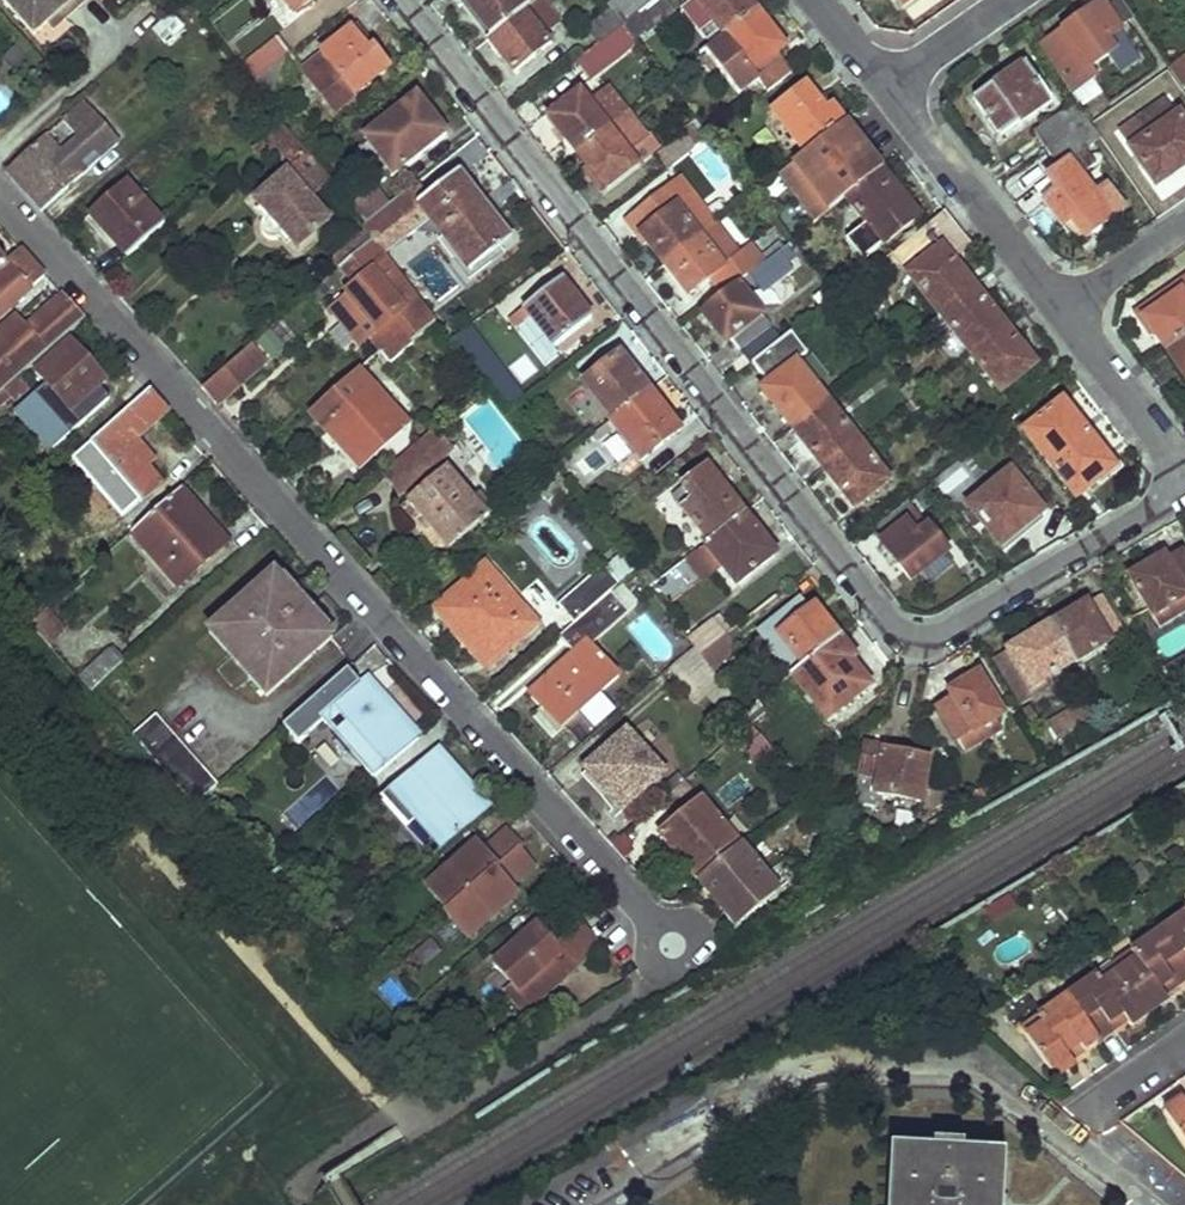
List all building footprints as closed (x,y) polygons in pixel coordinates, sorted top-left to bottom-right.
[(4,0),(34,34),(47,22),(57,14),(63,20),(82,3),(79,0),(4,0)] [(297,15),(313,3),(311,0),(285,0),(297,15)] [(467,3),(494,37),(531,7),(525,0),(470,0),(467,3)] [(489,41),(514,72),(550,44),(544,37),(561,23),(542,0),(541,0),(531,7),(494,37),(489,41)] [(610,6),(612,9),(625,25),(655,0),(619,0),(610,6)] [(625,25),(637,40),(676,10),(668,0),(655,0),(625,25)] [(727,36),(757,11),(748,0),(685,0),(683,2),(682,10),(712,48),(727,36)] [(901,12),(916,0),(892,0),(901,12)] [(1065,32),(1091,69),(1116,52),(1107,38),(1119,31),(1102,6),(1065,32)] [(612,9),(585,30),(598,46),(625,25),(612,9)] [(779,53),(786,47),(757,11),(727,36),(708,51),(741,93),(760,79),(770,91),(794,73),(779,53)] [(57,14),(47,22),(54,29),(63,20),(57,14)] [(625,25),(598,46),(579,61),(592,77),(637,40),(625,25)] [(327,62),(306,78),(333,110),(383,70),(350,27),(318,51),(327,62)] [(277,36),(242,63),(255,79),(290,53),(277,36)] [(290,53),(301,66),(298,68),(306,78),(327,62),(318,51),(308,39),(290,53)] [(255,79),(274,103),(306,78),(298,68),(301,66),(290,53),(255,79)] [(1169,69),(1183,89),(1184,88),(1184,58),(1169,69)] [(1008,78),(976,100),(1002,136),(1050,101),(1022,63),(1006,75),(1008,78)] [(15,104),(0,86),(0,117),(15,104)] [(774,113),(807,154),(845,123),(833,108),(826,113),(805,88),(774,113)] [(549,118),(577,155),(630,112),(611,89),(590,106),(580,93),(549,118)] [(364,137),(394,175),(446,133),(416,96),(364,137)] [(81,101),(76,106),(84,115),(89,110),(81,101)] [(1077,103),(1036,132),(1050,151),(1081,130),(1091,123),(1077,103)] [(76,106),(61,119),(77,136),(59,152),(43,135),(6,168),(42,208),(117,141),(89,110),(84,115),(76,106)] [(577,155),(604,188),(637,164),(628,152),(649,136),(630,112),(577,155)] [(1154,187),(1184,165),(1184,127),(1177,116),(1161,127),(1152,115),(1120,139),(1154,187)] [(807,154),(797,161),(799,164),(830,206),(833,209),(847,198),(882,171),(845,123),(807,154)] [(264,235),(284,236),(298,253),(333,225),(308,195),(317,188),(322,194),(330,186),(276,125),(250,147),(260,160),(276,146),(291,165),(251,198),(265,215),(264,235)] [(1046,201),(1079,244),(1123,210),(1105,185),(1092,195),(1079,176),(1097,161),(1086,147),(1092,144),(1081,130),(1050,151),(1062,168),(1051,177),(1060,190),(1046,201)] [(783,177),(816,217),(830,206),(799,164),(783,177)] [(744,178),(757,194),(768,185),(755,169),(744,178)] [(847,198),(870,227),(856,237),(859,241),(853,246),(861,256),(891,232),(883,220),(900,206),(888,190),(893,185),(882,171),(847,198)] [(416,205),(429,222),(455,254),(463,248),(479,266),(511,240),(456,174),(416,205)] [(89,212),(127,254),(163,222),(125,181),(89,212)] [(645,231),(657,247),(652,251),(664,267),(700,238),(677,208),(688,198),(678,187),(653,207),(651,204),(630,221),(641,234),(645,231)] [(391,202),(414,233),(429,222),(416,205),(406,191),(391,202)] [(361,226),(373,241),(385,256),(414,233),(391,202),(366,221),(361,226)] [(893,254),(939,314),(975,286),(954,258),(972,245),(946,212),(893,254)] [(664,267),(677,282),(682,279),(692,291),(711,278),(724,293),(736,284),(747,275),(764,262),(750,245),(740,253),(717,224),(700,238),(664,267)] [(365,235),(331,263),(338,271),(341,269),(371,243),(365,235)] [(357,286),(347,295),(338,302),(349,314),(342,319),(363,343),(370,336),(392,362),(395,359),(414,343),(438,323),(402,278),(396,283),(385,268),(390,263),(385,256),(373,241),(371,243),(341,269),(357,286)] [(764,262),(747,275),(756,286),(799,253),(790,242),(764,262)] [(0,270),(0,318),(45,277),(21,251),(3,268),(0,270)] [(1154,330),(1167,349),(1184,337),(1184,278),(1136,312),(1142,321),(1151,314),(1159,326),(1154,330)] [(529,317),(553,348),(591,319),(561,280),(517,315),(522,322),(529,317)] [(706,307),(718,322),(712,327),(725,343),(732,339),(741,350),(770,327),(736,284),(724,293),(706,307)] [(939,314),(971,354),(1006,326),(975,286),(939,314)] [(0,334),(0,397),(21,378),(85,322),(62,296),(25,329),(15,320),(0,334)] [(338,302),(332,307),(342,319),(349,314),(338,302)] [(971,354),(999,390),(1010,383),(1018,394),(1038,379),(1030,368),(1035,363),(1006,326),(971,354)] [(762,390),(793,429),(828,401),(797,362),(808,354),(791,333),(753,363),(769,384),(762,390)] [(1184,375),(1184,337),(1167,349),(1184,375)] [(69,343),(36,374),(71,413),(104,383),(69,343)] [(252,345),(203,387),(216,402),(266,361),(252,345)] [(617,354),(583,382),(613,418),(646,391),(617,354)] [(485,367),(512,403),(523,393),(495,359),(485,367)] [(135,377),(111,398),(124,412),(147,392),(135,377)] [(0,397),(0,406),(3,403),(9,410),(31,391),(21,378),(0,397)] [(320,423),(334,438),(330,441),(356,470),(405,425),(369,381),(320,423)] [(612,430),(647,472),(686,441),(646,391),(613,418),(607,423),(596,432),(601,439),(612,430)] [(89,444),(140,501),(158,484),(127,446),(165,412),(147,392),(124,412),(89,444)] [(793,429),(824,469),(859,442),(828,401),(793,429)] [(1024,432),(1077,498),(1116,467),(1063,401),(1024,432)] [(587,424),(594,433),(596,432),(607,423),(599,414),(587,424)] [(436,433),(387,474),(402,491),(450,450),(436,433)] [(824,469),(855,508),(889,480),(859,442),(824,469)] [(399,506),(439,556),(490,514),(450,465),(399,506)] [(694,502),(684,509),(709,541),(743,514),(707,469),(683,487),(694,502)] [(971,506),(1004,546),(1044,511),(1013,473),(971,506)] [(131,533),(181,585),(230,543),(180,489),(131,533)] [(704,546),(736,586),(775,552),(743,514),(709,541),(704,546)] [(908,521),(917,532),(927,526),(918,514),(908,521)] [(881,541),(912,581),(949,553),(927,526),(917,532),(908,521),(881,541)] [(1155,616),(1161,627),(1184,612),(1184,554),(1184,553),(1154,571),(1149,565),(1131,575),(1155,616)] [(437,605),(489,665),(541,622),(487,563),(437,605)] [(210,631),(269,696),(333,638),(273,573),(210,631)] [(575,654),(530,692),(561,726),(619,677),(591,645),(637,604),(621,585),(560,637),(575,654)] [(1053,624),(1074,661),(1076,664),(1126,634),(1102,595),(1053,624)] [(779,635),(803,664),(839,636),(814,606),(793,623),(784,612),(759,632),(767,644),(779,635)] [(715,619),(690,639),(696,646),(701,653),(726,633),(715,619)] [(1008,651),(1031,688),(1074,661),(1053,624),(1008,651)] [(701,653),(713,667),(738,647),(726,633),(701,653)] [(791,673),(827,719),(870,686),(850,661),(855,656),(839,636),(803,664),(791,673)] [(670,668),(697,703),(724,682),(713,667),(701,653),(696,646),(670,668)] [(109,653),(77,682),(89,695),(122,665),(109,653)] [(1164,671),(1173,687),(1184,680),(1184,660),(1164,671)] [(940,706),(958,738),(1001,712),(980,674),(951,691),(955,697),(940,706)] [(373,780),(418,740),(364,679),(319,719),(373,780)] [(1078,705),(1048,723),(1058,741),(1089,721),(1078,705)] [(133,734),(195,803),(219,782),(158,713),(133,734)] [(752,725),(741,734),(749,743),(761,734),(752,725)] [(626,729),(586,765),(624,807),(664,771),(626,729)] [(867,744),(855,805),(873,808),(877,793),(920,800),(928,759),(889,752),(889,747),(867,744)] [(448,847),(489,811),(435,750),(394,787),(448,847)] [(436,859),(448,847),(394,787),(382,798),(436,859)] [(661,832),(699,879),(742,845),(703,798),(661,832)] [(478,844),(430,888),(450,911),(448,914),(449,914),(521,850),(523,848),(508,832),(486,853),(478,844)] [(699,879),(736,924),(796,874),(776,851),(759,865),(742,845),(699,879)] [(469,937),(518,894),(510,886),(534,865),(521,850),(449,914),(469,937)] [(1023,1038),(1057,1084),(1080,1068),(1077,1063),(1071,1055),(1086,1043),(1092,1052),(1120,1032),(1115,1025),(1128,1016),(1133,1023),(1137,1028),(1175,1000),(1172,996),(1165,987),(1178,978),(1184,987),(1184,986),(1184,920),(1023,1038)] [(542,924),(496,963),(536,1005),(606,944),(590,928),(565,950),(542,924)] [(1165,987),(1172,996),(1184,987),(1178,978),(1165,987)] [(1115,1025),(1120,1032),(1133,1023),(1128,1016),(1115,1025)] [(1071,1055),(1077,1063),(1092,1052),(1086,1043),(1071,1055)] [(1161,1117),(1172,1131),(1184,1122),(1184,1108),(1181,1103),(1161,1117)] [(1172,1131),(1184,1152),(1184,1122),(1172,1131)] [(894,1204),(1007,1204),(1010,1152),(898,1145),(894,1204)]
